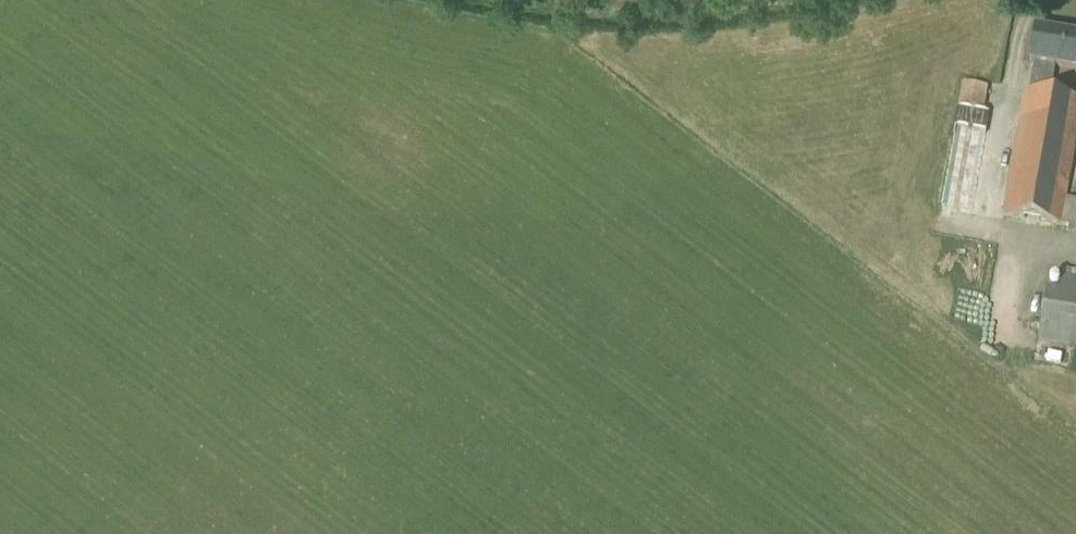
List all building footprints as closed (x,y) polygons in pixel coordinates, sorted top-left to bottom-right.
[(1035,32),(1029,64),(1034,64),(1027,90),(1024,89),(1001,215),(1075,229),(1075,226),(1075,201),(1067,199),(1075,145),(1075,100),(1050,95),(1056,68),(1075,71),(1075,39),(1035,32)] [(973,211),(990,113),(956,107),(939,205),(973,211)] [(1062,270),(1059,291),(1047,289),(1036,345),(1075,351),(1075,272),(1062,270)]
